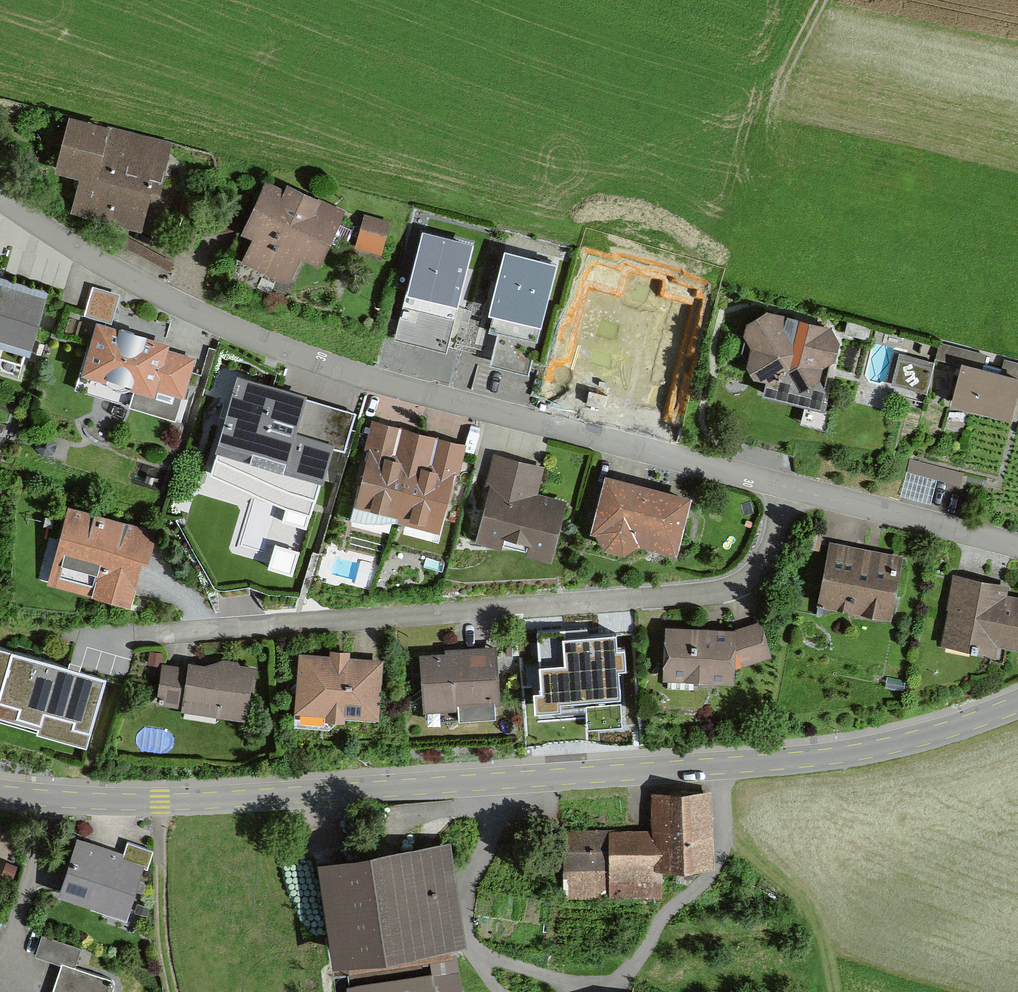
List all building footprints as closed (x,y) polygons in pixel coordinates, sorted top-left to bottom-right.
[(174,149),(71,129),(62,173),(87,178),(79,222),(143,235),(151,192),(165,195),(174,149)] [(256,238),(246,260),(289,280),(304,248),(322,256),(341,214),(265,179),(243,227),(256,238)] [(384,254),(391,220),(363,214),(356,248),(384,254)] [(479,241),(425,227),(396,335),(450,350),(479,241)] [(560,263),(506,251),(487,332),(541,344),(560,263)] [(0,278),(0,356),(29,365),(50,292),(0,278)] [(92,291),(87,316),(112,320),(116,295),(92,291)] [(831,324),(772,310),(753,323),(749,338),(755,347),(756,372),(783,382),(793,368),(807,390),(827,377),(827,367),(845,353),(831,324)] [(172,336),(99,320),(87,376),(185,397),(193,360),(168,354),(172,336)] [(963,361),(953,407),(1017,421),(1017,372),(963,361)] [(357,405),(234,372),(206,474),(316,503),(333,442),(346,446),(357,405)] [(374,425),(354,508),(397,518),(417,435),(374,425)] [(417,435),(397,518),(439,528),(459,445),(417,435)] [(544,463),(497,452),(477,543),(556,559),(568,502),(537,496),(544,463)] [(690,496),(607,477),(594,530),(606,552),(630,557),(638,551),(675,559),(690,496)] [(152,526),(69,506),(51,583),(133,603),(152,526)] [(905,558),(833,544),(821,606),(894,619),(905,558)] [(955,577),(944,649),(999,658),(1001,647),(1017,650),(1017,601),(1009,599),(1011,586),(955,577)] [(733,635),(669,631),(671,682),(735,684),(734,667),(777,659),(765,622),(733,635)] [(537,713),(631,708),(626,633),(533,638),(537,713)] [(0,645),(0,720),(86,745),(106,676),(0,645)] [(496,649),(421,654),(425,718),(500,713),(496,649)] [(382,660),(304,658),(302,712),(332,713),(332,725),(380,726),(382,660)] [(189,672),(166,669),(161,703),(244,717),(252,672),(190,662),(189,672)] [(652,828),(566,831),(568,898),(662,895),(661,869),(707,868),(705,794),(652,796),(652,828)] [(147,864),(77,843),(59,900),(130,921),(147,864)] [(448,849),(328,866),(343,971),(463,954),(448,849)] [(351,988),(352,991),(460,991),(457,976),(351,988)]
